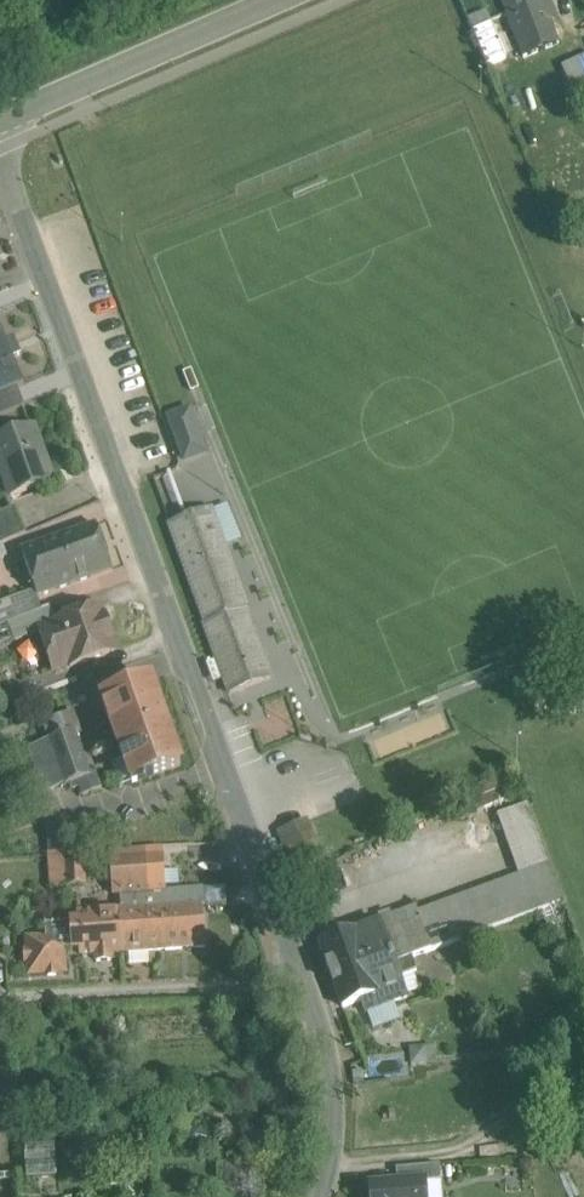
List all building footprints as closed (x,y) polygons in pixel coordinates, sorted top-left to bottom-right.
[(524,59),(559,45),(542,0),(501,0),(524,59)] [(492,26),(475,33),(489,67),(506,60),(492,26)] [(23,383),(0,329),(0,393),(23,383)] [(183,462),(210,452),(191,403),(164,414),(183,462)] [(0,441),(0,467),(11,497),(53,482),(34,429),(0,441)] [(227,554),(211,510),(170,525),(206,625),(204,625),(230,695),(271,680),(258,643),(227,554)] [(96,526),(20,552),(35,592),(37,598),(112,572),(96,526)] [(0,605),(0,624),(1,628),(10,625),(9,624),(42,612),(37,598),(35,592),(0,605)] [(42,612),(9,624),(10,625),(16,642),(40,633),(39,630),(56,624),(50,609),(42,612)] [(56,624),(39,630),(40,633),(53,672),(69,666),(70,668),(114,653),(110,640),(112,639),(106,621),(103,622),(99,609),(56,624)] [(151,684),(103,700),(118,742),(166,725),(151,684)] [(286,716),(290,734),(297,733),(290,698),(272,701),(275,718),(286,716)] [(73,713),(43,724),(56,760),(57,764),(82,755),(74,733),(80,731),(73,713)] [(166,725),(118,742),(133,784),(181,767),(166,725)] [(26,730),(12,735),(22,762),(36,757),(26,730)] [(82,755),(57,764),(65,786),(65,787),(71,785),(90,777),(82,755)] [(56,760),(42,765),(51,791),(65,786),(57,764),(56,760)] [(90,777),(71,785),(73,791),(80,789),(83,797),(101,791),(95,774),(90,777)] [(502,778),(468,792),(478,814),(511,799),(502,778)] [(307,823),(286,831),(301,870),(321,862),(307,823)] [(162,854),(145,856),(148,893),(165,892),(162,854)] [(145,856),(129,857),(132,894),(148,893),(145,856)] [(129,857),(112,858),(115,896),(132,894),(129,857)] [(84,863),(65,864),(66,888),(86,887),(84,863)] [(535,870),(464,896),(473,921),(544,895),(535,870)] [(464,896),(418,913),(432,952),(550,909),(544,895),(473,921),(464,896)] [(202,908),(161,911),(164,950),(205,947),(202,908)] [(416,908),(378,922),(379,924),(380,924),(395,965),(413,959),(432,952),(418,913),(416,908)] [(161,911),(121,913),(124,953),(164,950),(161,911)] [(121,913),(80,916),(83,955),(124,953),(121,913)] [(356,932),(320,945),(343,1008),(378,996),(382,1007),(407,999),(400,979),(417,972),(413,959),(395,965),(380,924),(379,924),(357,933),(356,932)] [(67,947),(44,947),(45,933),(24,932),(23,974),(66,975),(67,947)] [(26,1151),(27,1175),(57,1174),(56,1150),(26,1151)] [(440,1166),(396,1170),(398,1185),(424,1182),(424,1183),(441,1182),(440,1166)] [(371,1187),(372,1196),(425,1196),(424,1183),(424,1182),(398,1185),(371,1187)]
